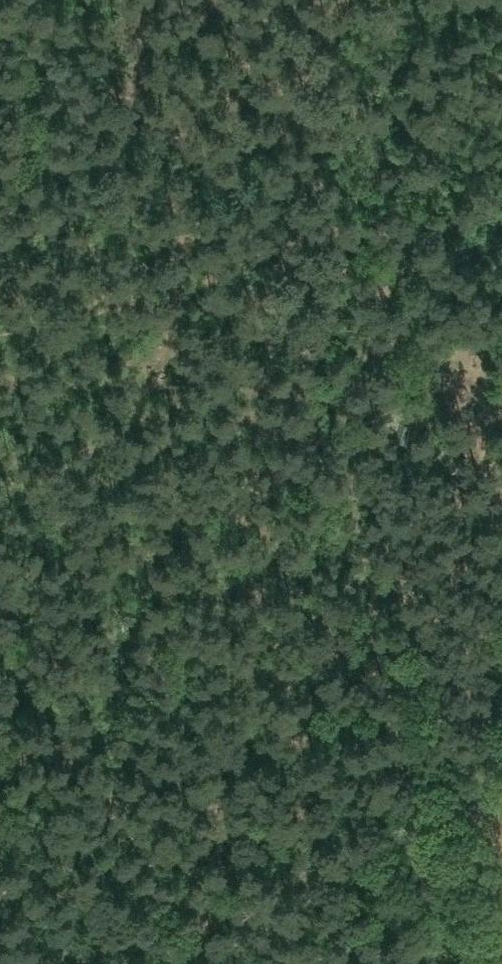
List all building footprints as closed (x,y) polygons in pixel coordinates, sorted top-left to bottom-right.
[(501,757),(499,734),(490,735),(492,758),(501,757)]
